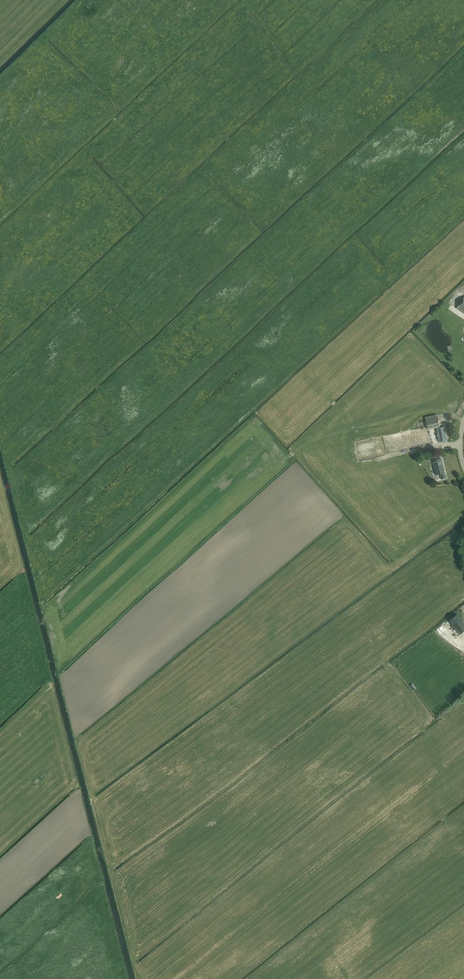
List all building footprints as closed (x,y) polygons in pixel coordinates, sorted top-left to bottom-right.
[(447,321),(460,337),(463,334),(463,324),(459,318),(461,317),(457,313),(447,321)] [(425,418),(426,421),(427,429),(427,430),(439,427),(436,415),(425,418)] [(438,435),(438,436),(439,442),(442,441),(442,442),(443,441),(447,441),(444,428),(437,429),(438,435)] [(424,443),(424,433),(405,433),(405,443),(424,443)] [(445,473),(444,473),(442,467),(443,467),(441,459),(438,459),(437,456),(431,458),(431,461),(433,461),(436,475),(439,474),(440,478),(446,477),(445,473)] [(457,614),(449,620),(459,635),(463,631),(463,624),(457,614)]
